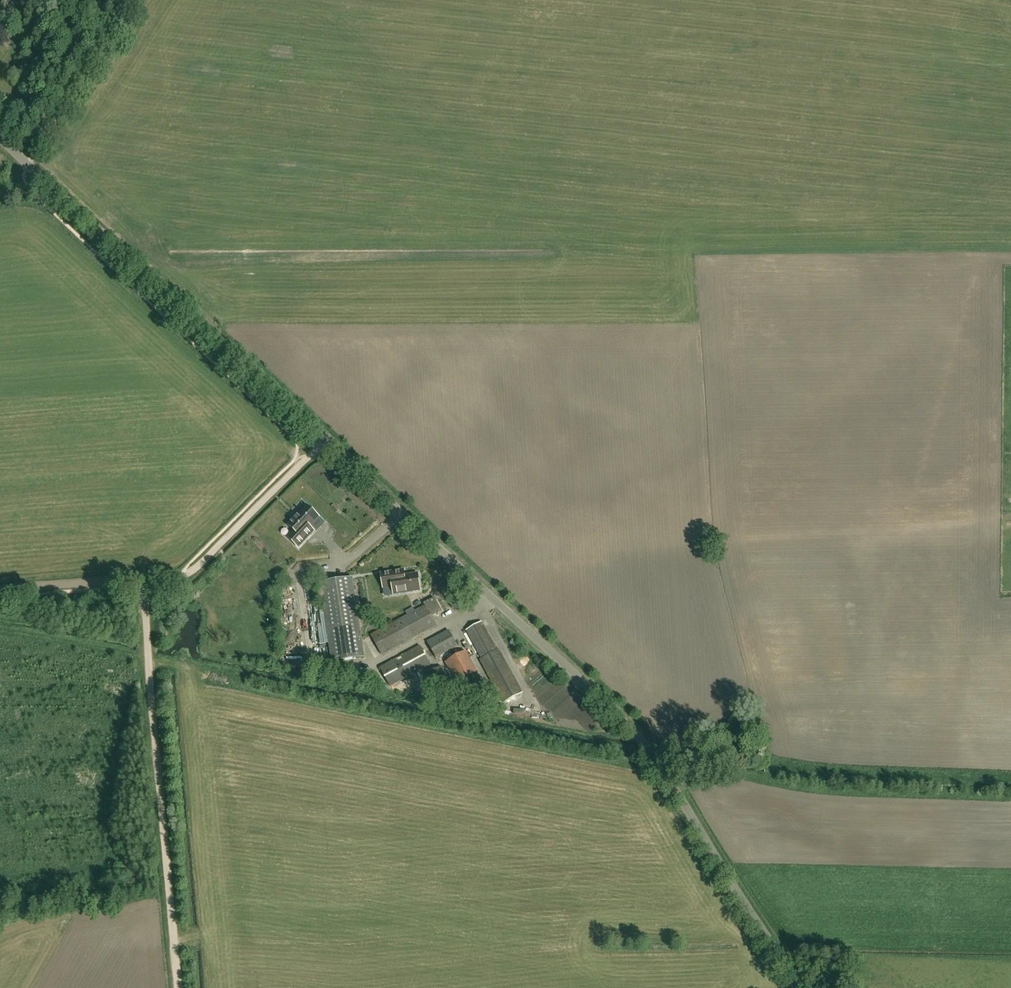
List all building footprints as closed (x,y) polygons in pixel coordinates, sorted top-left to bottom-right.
[(9,32),(7,37),(15,41),(18,36),(9,32)] [(288,525),(294,531),(288,537),(298,548),(314,531),(310,527),(319,517),(307,505),(288,525)] [(405,576),(404,570),(381,573),(383,588),(393,587),(394,595),(421,590),(418,573),(405,576)] [(332,662),(364,657),(352,577),(320,582),(332,662)] [(412,605),(421,602),(419,595),(410,598),(412,605)] [(440,612),(442,611),(435,598),(424,603),(425,605),(415,611),(407,615),(371,635),(382,654),(436,625),(432,616),(440,612)] [(466,630),(481,659),(479,660),(503,704),(523,693),(499,649),(498,650),(482,621),(466,630)] [(267,630),(257,631),(257,645),(267,644),(267,630)] [(436,657),(457,646),(449,630),(427,642),(436,657)] [(390,687),(431,665),(420,645),(380,667),(390,687)] [(445,662),(456,684),(467,705),(489,694),(466,651),(445,662)] [(437,696),(453,688),(442,666),(421,676),(428,689),(432,687),(437,696)]
